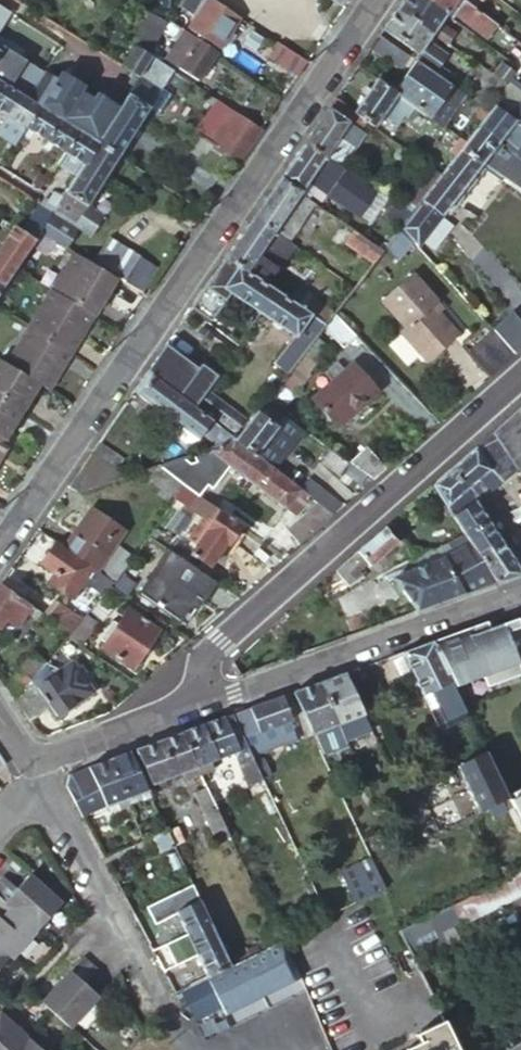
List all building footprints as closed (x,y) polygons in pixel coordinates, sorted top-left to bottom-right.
[(177,8),(181,10),(184,6),(196,14),(188,26),(220,48),(240,17),(216,0),(183,0),(177,8)] [(425,0),(402,0),(395,10),(432,34),(446,14),(425,0)] [(446,14),(452,18),(455,14),(488,36),(496,26),(462,0),(425,0),(446,14)] [(432,34),(395,10),(381,30),(418,55),(432,34)] [(170,20),(159,37),(173,46),(165,58),(199,80),(217,52),(170,20)] [(377,35),(368,49),(404,74),(414,60),(377,35)] [(141,42),(124,70),(137,78),(152,55),(155,51),(141,42)] [(279,43),(268,57),(296,76),(307,62),(279,43)] [(28,63),(3,48),(0,53),(0,85),(10,91),(28,63)] [(98,141),(119,154),(150,105),(165,81),(173,69),(152,55),(137,78),(98,141)] [(512,81),(517,74),(502,62),(493,75),(509,86),(512,81)] [(463,94),(418,64),(397,94),(413,106),(428,117),(437,103),(442,97),(455,106),(463,94)] [(380,75),(377,80),(383,84),(387,80),(380,75)] [(509,86),(493,75),(485,86),(499,97),(509,86)] [(42,80),(28,102),(38,109),(58,122),(69,104),(53,94),(56,89),(42,80)] [(383,84),(377,80),(354,111),(364,118),(373,125),(382,113),(394,121),(401,113),(406,116),(413,106),(397,94),(383,84)] [(165,81),(150,105),(160,112),(176,88),(165,81)] [(10,91),(0,85),(0,115),(7,119),(21,98),(10,91)] [(354,111),(334,97),(302,143),(324,158),(340,136),(349,142),(357,131),(356,130),(364,118),(354,111)] [(28,102),(21,98),(7,119),(0,131),(0,140),(14,149),(20,139),(25,131),(38,109),(28,102)] [(513,110),(508,117),(513,121),(520,127),(520,99),(513,110)] [(194,133),(237,162),(260,129),(217,100),(194,133)] [(501,101),(496,108),(508,117),(513,110),(501,101)] [(445,109),(437,103),(428,117),(436,122),(445,109)] [(488,112),(480,106),(456,137),(464,143),(477,126),(488,112)] [(488,112),(477,126),(498,142),(513,121),(508,117),(496,108),(493,106),(488,112)] [(58,122),(38,109),(25,131),(45,143),(58,122)] [(78,134),(58,122),(45,143),(65,156),(78,134)] [(460,148),(482,163),(505,180),(513,168),(508,164),(513,159),(499,148),(501,145),(498,142),(477,126),(464,143),(460,148)] [(460,148),(464,143),(456,137),(446,130),(438,141),(455,154),(460,148)] [(82,167),(95,145),(78,134),(65,156),(82,167)] [(340,136),(324,158),(333,164),(349,142),(340,136)] [(87,204),(119,154),(98,141),(95,145),(82,167),(63,198),(59,203),(79,216),(87,204)] [(430,165),(440,173),(455,154),(438,141),(423,160),(430,165)] [(324,158),(302,143),(279,179),(300,194),(308,182),(376,229),(385,216),(391,208),(392,205),(333,164),(324,158)] [(405,218),(399,226),(414,242),(417,245),(482,163),(460,148),(455,154),(440,173),(416,205),(405,218)] [(41,170),(32,164),(19,183),(28,189),(41,170)] [(405,197),(416,205),(440,173),(430,165),(405,197)] [(300,194),(279,179),(252,218),(302,252),(328,214),(300,194)] [(53,192),(49,198),(58,204),(59,203),(63,198),(53,192)] [(392,205),(391,208),(405,218),(416,205),(405,197),(401,193),(392,205)] [(50,217),(56,208),(43,201),(39,207),(38,209),(50,217)] [(50,217),(43,228),(67,244),(79,226),(91,234),(103,214),(87,204),(79,216),(59,203),(58,204),(56,208),(50,217)] [(391,208),(385,216),(399,226),(405,218),(391,208)] [(38,209),(17,243),(29,251),(43,228),(50,217),(38,209)] [(302,252),(252,218),(225,256),(275,290),(298,306),(306,293),(289,281),(307,255),(302,252)] [(414,242),(399,226),(380,250),(399,263),(414,242)] [(380,250),(353,231),(345,244),(371,263),(380,250)] [(17,243),(8,237),(0,249),(0,296),(29,251),(17,243)] [(117,277),(123,281),(138,259),(108,239),(93,261),(117,277)] [(67,244),(43,280),(93,314),(117,277),(93,261),(67,244)] [(275,290),(225,256),(209,279),(259,313),(275,290)] [(138,259),(123,281),(145,296),(160,273),(138,259)] [(410,268),(379,296),(402,322),(398,325),(423,353),(454,327),(429,298),(433,294),(410,268)] [(19,317),(69,350),(93,314),(43,280),(19,317)] [(298,306),(275,290),(259,313),(294,337),(297,333),(309,342),(315,335),(322,326),(323,324),(298,306)] [(514,354),(520,348),(520,320),(512,310),(491,328),(514,354)] [(333,312),(323,324),(322,326),(342,347),(355,335),(333,312)] [(46,387),(69,350),(19,317),(0,348),(0,357),(37,381),(46,387)] [(467,350),(490,375),(514,354),(491,328),(467,350)] [(297,333),(294,337),(281,354),(293,364),(294,363),(309,342),(297,333)] [(315,335),(309,342),(294,363),(305,371),(325,345),(315,335)] [(193,378),(159,352),(146,370),(151,375),(180,396),(193,378)] [(343,370),(351,363),(344,355),(336,362),(343,370)] [(19,409),(37,381),(0,357),(0,397),(19,409)] [(343,370),(331,380),(310,398),(334,426),(338,422),(340,424),(364,403),(363,401),(377,390),(352,362),(351,363),(343,370)] [(324,373),(331,380),(343,370),(336,362),(324,373)] [(294,363),(293,364),(265,400),(280,411),(308,373),(305,371),(294,363)] [(205,416),(180,396),(151,375),(137,395),(197,441),(203,434),(217,445),(234,439),(205,416)] [(217,401),(206,393),(198,403),(208,412),(217,401)] [(2,435),(19,409),(0,397),(0,434),(2,435)] [(217,401),(208,412),(233,431),(243,420),(217,401)] [(256,412),(234,439),(254,455),(275,427),(283,417),(263,402),(256,412)] [(517,471),(520,468),(520,405),(491,432),(517,471)] [(431,485),(451,516),(474,501),(517,471),(491,432),(431,485)] [(254,455),(234,439),(217,445),(186,457),(208,473),(219,460),(284,511),(291,502),(296,506),(299,502),(305,507),(311,499),(254,455)] [(181,459),(186,457),(183,449),(179,447),(163,452),(167,463),(181,459)] [(371,480),(384,469),(365,448),(348,463),(371,480)] [(126,478),(90,452),(67,485),(80,495),(126,478)] [(204,475),(181,459),(167,463),(158,466),(183,484),(191,490),(204,475)] [(183,484),(158,466),(139,473),(173,497),(174,496),(183,484)] [(520,476),(507,485),(519,504),(520,503),(520,477),(520,476)] [(191,490),(183,484),(174,496),(202,516),(187,538),(196,545),(190,552),(209,565),(225,542),(228,544),(241,525),(191,490)] [(318,490),(311,499),(317,504),(331,515),(340,507),(318,490)] [(474,501),(451,516),(465,537),(472,549),(476,554),(499,539),(474,501)] [(331,515),(317,504),(287,530),(298,544),(331,515)] [(91,507),(65,548),(96,569),(124,529),(91,507)] [(396,542),(383,527),(356,551),(366,564),(368,566),(396,542)] [(409,558),(415,570),(418,569),(472,549),(465,537),(409,558)] [(476,554),(496,584),(520,575),(520,574),(499,539),(476,554)] [(65,548),(55,541),(40,564),(53,573),(48,581),(72,598),(84,582),(102,594),(110,584),(113,580),(96,569),(65,548)] [(213,581),(168,548),(137,591),(176,620),(194,595),(200,600),(213,581)] [(476,554),(472,549),(418,569),(415,570),(438,605),(496,584),(476,554)] [(356,551),(346,559),(357,571),(366,564),(356,551)] [(357,571),(346,559),(334,570),(347,585),(360,574),(357,571)] [(415,570),(383,582),(391,622),(438,605),(415,570)] [(0,585),(0,626),(9,614),(20,621),(26,613),(35,619),(40,612),(0,585)] [(56,601),(46,616),(70,632),(81,618),(56,601)] [(126,609),(100,647),(130,669),(145,647),(151,646),(157,637),(156,633),(157,630),(126,609)] [(98,620),(87,611),(81,618),(70,632),(68,635),(79,643),(98,620)] [(519,627),(516,619),(488,629),(486,623),(431,643),(454,690),(480,680),(484,691),(520,677),(520,626),(519,627)] [(454,690),(431,643),(386,659),(397,681),(411,675),(437,733),(466,720),(452,691),(454,690)] [(31,651),(3,682),(14,699),(32,678),(45,663),(31,651)] [(32,678),(14,699),(29,721),(50,707),(56,716),(91,693),(74,665),(38,688),(32,678)] [(344,742),(371,732),(343,675),(317,684),(337,728),(344,742)] [(375,679),(360,685),(366,697),(380,691),(375,679)] [(337,728),(317,684),(292,694),(319,751),(329,748),(322,733),(337,728)] [(380,691),(366,697),(375,718),(377,717),(390,712),(380,691)] [(290,721),(282,697),(231,715),(241,738),(290,721)] [(200,726),(217,763),(232,757),(248,790),(262,783),(241,738),(231,715),(200,726)] [(209,765),(217,763),(200,726),(179,734),(198,777),(199,778),(213,773),(209,765)] [(191,779),(198,777),(179,734),(134,750),(151,786),(188,773),(191,779)] [(150,798),(129,752),(107,760),(127,801),(129,807),(141,801),(142,803),(150,798)] [(497,778),(486,754),(457,768),(467,790),(497,778)] [(121,812),(130,808),(129,807),(127,801),(107,760),(87,767),(107,810),(110,815),(120,810),(121,812)] [(64,784),(84,823),(107,810),(87,767),(68,774),(64,784)] [(478,812),(508,798),(497,778),(467,790),(478,812)] [(219,841),(226,838),(204,790),(192,796),(210,835),(216,833),(219,841)] [(509,800),(520,824),(520,794),(509,800)] [(165,829),(150,836),(153,843),(158,853),(173,846),(165,829)] [(355,903),(384,889),(374,870),(369,859),(340,873),(355,903)] [(495,886),(401,932),(416,963),(446,948),(439,932),(453,925),(455,929),(520,897),(520,873),(495,886)] [(50,892),(28,874),(16,887),(3,875),(0,878),(0,898),(25,920),(50,892)] [(186,934),(209,922),(191,885),(153,903),(158,913),(175,905),(176,906),(177,910),(175,911),(180,923),(186,934)] [(59,901),(50,892),(25,920),(36,929),(59,901)] [(25,920),(0,898),(0,947),(25,920)] [(176,906),(168,910),(175,925),(180,923),(175,911),(177,910),(176,906)] [(25,920),(0,947),(9,955),(11,957),(36,929),(25,920)] [(177,951),(182,963),(196,955),(219,944),(209,922),(186,934),(190,944),(177,951)] [(206,977),(188,986),(179,991),(194,1020),(221,1006),(225,1013),(295,980),(301,976),(282,941),(275,944),(230,966),(206,977)] [(196,955),(206,977),(230,966),(219,944),(196,955)] [(0,947),(0,965),(9,955),(0,947)] [(81,957),(40,1002),(68,1027),(97,995),(83,982),(95,969),(81,957)] [(184,976),(169,983),(174,993),(179,991),(188,986),(184,976)] [(27,1036),(0,1012),(0,1049),(15,1049),(27,1036)] [(442,1017),(413,1032),(417,1040),(401,1047),(402,1049),(458,1049),(442,1017)] [(27,1036),(15,1049),(42,1049),(27,1036)]
